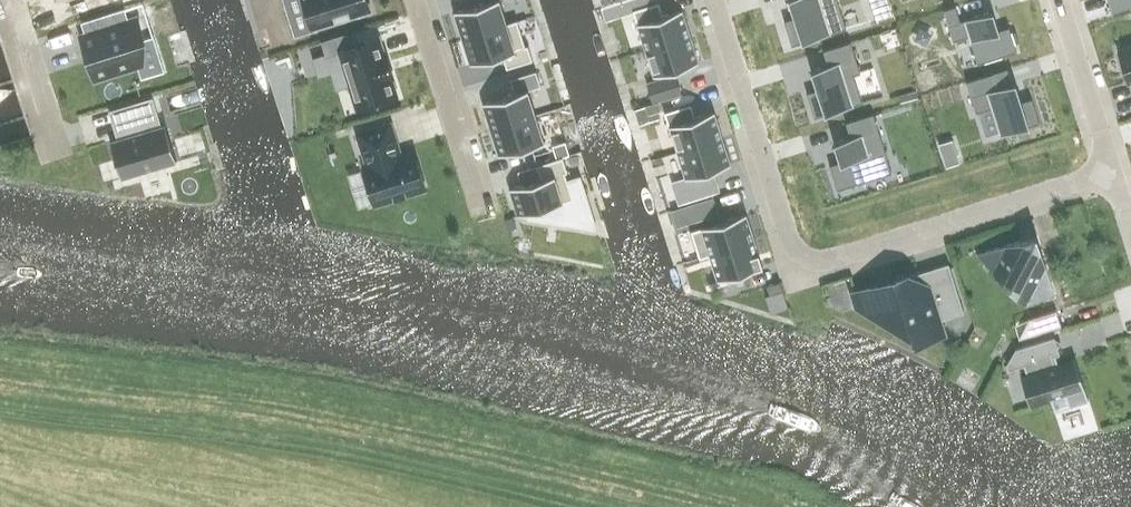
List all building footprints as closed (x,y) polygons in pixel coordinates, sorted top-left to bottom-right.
[(312,28),(369,10),(366,0),(303,0),(312,28)] [(454,13),(462,39),(507,25),(507,23),(499,0),(494,0),(454,13)] [(622,1),(625,12),(632,10),(657,2),(657,0),(626,0),(622,1)] [(783,20),(791,45),(846,28),(837,0),(788,0),(793,17),(783,20)] [(1130,5),(1130,0),(1109,0),(1113,11),(1130,5)] [(645,50),(690,36),(681,9),(663,15),(658,2),(657,2),(632,10),(645,50)] [(955,6),(943,9),(953,41),(968,36),(977,63),(1016,51),(1009,26),(998,30),(992,11),(959,21),(955,6)] [(135,18),(80,36),(94,79),(141,64),(136,47),(143,45),(135,20),(136,20),(135,18)] [(507,25),(462,39),(470,65),(502,55),(506,68),(532,60),(527,45),(525,46),(517,20),(507,23),(507,25)] [(326,55),(313,59),(339,51),(356,108),(365,105),(365,106),(388,99),(388,98),(396,95),(390,78),(392,78),(384,55),(383,55),(378,38),(351,46),(347,34),(321,42),(326,55)] [(690,36),(645,50),(653,76),(698,62),(690,36)] [(817,89),(806,92),(814,117),(862,103),(853,75),(860,73),(850,42),(823,50),(827,65),(811,70),(817,89)] [(1119,50),(1129,82),(1130,81),(1130,46),(1119,50)] [(514,93),(482,103),(490,129),(535,115),(527,90),(540,86),(536,71),(509,79),(514,93)] [(994,73),(966,81),(976,112),(980,111),(991,108),(998,131),(1000,135),(1039,123),(1031,99),(1021,102),(1015,82),(1010,84),(998,88),(994,74),(994,73)] [(674,74),(648,82),(653,101),(679,93),(674,74)] [(127,135),(120,137),(109,140),(109,142),(110,141),(121,177),(120,177),(120,179),(176,162),(176,161),(175,161),(164,125),(165,125),(165,124),(157,126),(149,101),(120,110),(127,135)] [(660,110),(658,102),(645,106),(648,114),(660,110)] [(714,111),(669,125),(677,152),(722,138),(714,111)] [(839,162),(829,165),(836,190),(891,173),(873,113),(845,122),(850,137),(833,142),(839,162)] [(535,115),(490,129),(498,155),(543,141),(535,115)] [(397,157),(395,151),(399,150),(390,122),(356,133),(366,166),(363,167),(374,204),(425,188),(414,151),(397,157)] [(722,138),(677,152),(685,178),(730,164),(722,138)] [(565,141),(552,146),(556,158),(569,154),(565,141)] [(523,184),(509,188),(517,216),(536,210),(538,216),(590,224),(576,178),(567,181),(564,172),(567,171),(562,156),(536,165),(541,178),(523,184)] [(713,197),(691,204),(695,217),(717,210),(713,197)] [(699,258),(708,255),(708,254),(754,240),(746,213),(690,231),(699,258)] [(1025,303),(1025,304),(1054,295),(1036,235),(976,254),(993,272),(994,271),(997,264),(1015,274),(1025,303)] [(708,254),(708,255),(716,280),(762,266),(754,240),(708,254)] [(963,312),(948,263),(854,293),(858,307),(883,317),(902,310),(907,327),(908,328),(909,330),(910,331),(911,332),(912,333),(915,335),(917,336),(918,337),(921,338),(923,338),(927,338),(930,337),(943,333),(939,320),(963,312)] [(779,282),(767,286),(769,294),(782,290),(779,282)] [(1032,333),(1018,337),(1019,339),(1061,325),(1056,310),(1028,319),(1032,333)] [(1065,395),(1068,406),(1088,400),(1074,357),(1057,363),(1055,355),(1059,354),(1054,337),(1015,349),(1006,364),(1008,370),(1023,365),(1025,372),(1019,374),(1030,406),(1065,395)]
